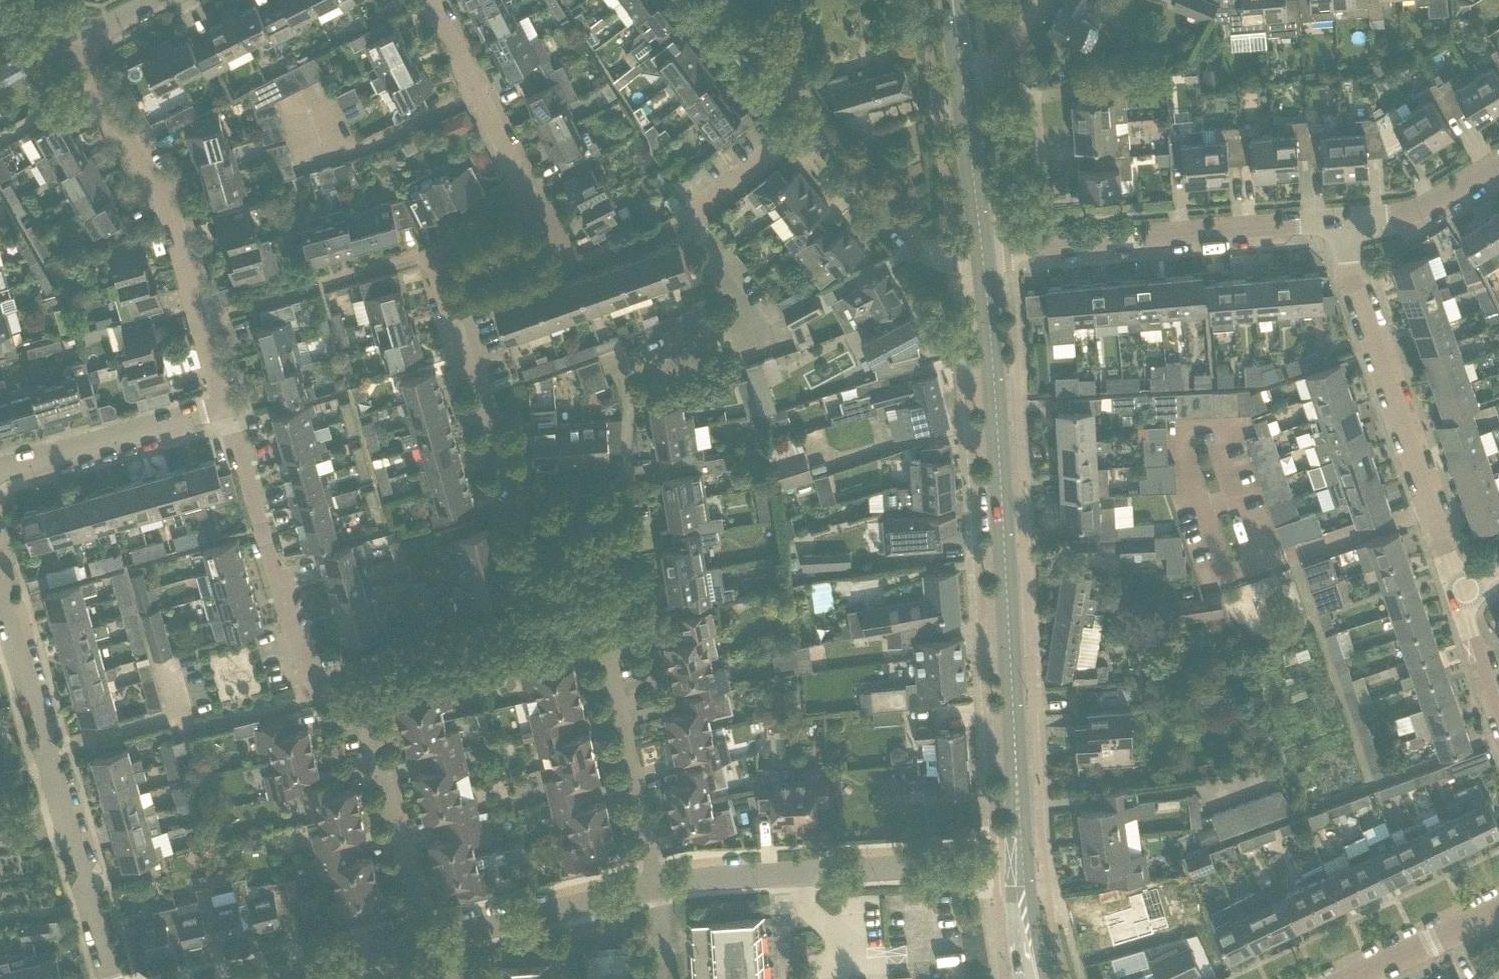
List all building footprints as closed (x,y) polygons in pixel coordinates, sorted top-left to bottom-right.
[(271,5),(287,36),(299,30),(294,21),(316,10),(311,0),(281,0),(271,5)] [(316,10),(337,0),(311,0),(316,10)] [(354,0),(338,0),(343,8),(355,2),(354,0)] [(463,7),(467,5),(472,16),(504,0),(459,0),(463,7)] [(505,0),(504,0),(472,16),(483,37),(485,36),(518,20),(512,8),(510,9),(505,0)] [(550,3),(558,17),(565,12),(557,0),(555,0),(550,3)] [(630,8),(629,9),(636,19),(659,0),(624,0),(630,8)] [(632,45),(631,48),(640,60),(677,31),(669,21),(677,16),(670,7),(671,5),(667,0),(659,0),(636,19),(633,21),(641,30),(634,36),(632,45)] [(1062,7),(1061,6),(1047,31),(1064,41),(1075,47),(1076,46),(1084,50),(1089,49),(1097,33),(1096,28),(1088,24),(1089,22),(1080,17),(1089,0),(1065,0),(1062,7)] [(1173,5),(1188,12),(1210,21),(1217,2),(1212,0),(1175,0),(1173,5)] [(1212,16),(1213,17),(1220,20),(1229,19),(1230,31),(1238,30),(1238,35),(1253,34),(1265,33),(1263,0),(1225,0),(1220,0),(1220,3),(1217,2),(1212,16)] [(1299,19),(1297,0),(1263,0),(1265,33),(1300,30),(1300,25),(1299,19)] [(1332,0),(1297,0),(1299,19),(1321,17),(1320,5),(1333,4),(1332,0)] [(1333,4),(1345,3),(1346,15),(1368,13),(1368,7),(1367,0),(1332,0),(1333,4)] [(1367,3),(1368,7),(1368,13),(1369,17),(1383,16),(1382,6),(1390,5),(1390,0),(1367,0),(1367,3)] [(1468,0),(1453,0),(1454,13),(1471,1),(1468,0)] [(287,36),(271,5),(260,10),(256,3),(242,10),(238,1),(229,5),(248,45),(258,40),(260,43),(263,46),(267,46),(287,36)] [(214,34),(203,39),(218,71),(230,65),(226,56),(248,45),(229,5),(220,10),(224,19),(210,26),(214,34)] [(584,15),(589,23),(597,18),(592,10),(584,15)] [(583,29),(589,25),(581,11),(574,15),(583,29)] [(602,15),(590,24),(595,30),(607,21),(602,15)] [(518,20),(485,36),(490,46),(492,46),(497,55),(531,39),(520,18),(518,20)] [(383,22),(365,31),(347,40),(353,50),(364,45),(374,66),(407,49),(402,39),(404,38),(398,27),(388,32),(383,22)] [(5,83),(1,75),(16,67),(15,66),(22,62),(0,24),(0,86),(5,83)] [(598,38),(589,25),(583,29),(591,42),(598,38)] [(1434,30),(1422,37),(1427,47),(1439,40),(1434,30)] [(677,31),(640,60),(635,63),(634,64),(639,70),(662,75),(665,72),(671,80),(700,58),(685,39),(684,40),(677,31)] [(218,71),(203,39),(192,45),(188,37),(174,44),(169,35),(161,39),(180,78),(202,68),(206,77),(218,71)] [(531,39),(497,55),(502,65),(500,66),(506,77),(516,72),(522,83),(555,67),(549,56),(550,55),(549,49),(544,40),(540,35),(531,39)] [(180,78),(161,39),(152,44),(156,53),(142,60),(157,90),(180,78)] [(1473,76),(1495,111),(1498,109),(1498,52),(1496,47),(1477,59),(1483,69),(1473,76)] [(626,51),(626,55),(633,65),(634,64),(635,63),(640,60),(631,48),(626,51)] [(374,66),(378,74),(371,78),(378,90),(379,90),(420,69),(419,68),(414,58),(412,59),(407,49),(374,66)] [(288,55),(285,62),(288,67),(298,62),(293,52),(288,55)] [(301,62),(311,82),(325,75),(315,55),(301,62)] [(714,77),(700,58),(671,80),(678,89),(677,90),(684,100),(712,78),(714,77)] [(1374,75),(1388,74),(1387,58),(1372,60),(1374,75)] [(270,62),(259,67),(266,80),(274,75),(276,74),(270,62)] [(311,82),(301,62),(292,67),(301,86),(311,82)] [(562,63),(555,67),(522,83),(527,95),(526,95),(531,105),(530,106),(535,117),(567,100),(578,95),(562,63)] [(292,67),(283,71),(293,91),(301,86),(292,67)] [(422,67),(419,68),(420,69),(379,90),(381,94),(390,97),(395,107),(392,114),(395,121),(429,104),(423,93),(432,89),(422,67)] [(827,80),(838,116),(912,95),(904,67),(849,83),(847,74),(827,80)] [(1314,70),(1305,70),(1306,79),(1315,78),(1314,70)] [(276,74),(274,75),(284,95),(293,91),(283,71),(276,74)] [(625,71),(614,80),(620,87),(631,78),(625,71)] [(1438,71),(1431,75),(1435,81),(1437,84),(1451,107),(1453,111),(1463,104),(1475,123),(1495,111),(1473,76),(1462,83),(1456,72),(1443,80),(1438,71)] [(284,95),(274,75),(266,80),(248,89),(254,108),(275,102),(275,100),(284,95)] [(1222,76),(1198,78),(1199,90),(1223,88),(1222,76)] [(712,78),(684,100),(682,102),(696,119),(725,97),(718,88),(719,87),(712,78)] [(607,79),(599,84),(609,99),(610,98),(617,94),(607,79)] [(1422,103),(1411,109),(1433,145),(1453,133),(1441,113),(1451,107),(1437,84),(1435,81),(1416,93),(1422,103)] [(47,101),(57,95),(51,85),(41,91),(47,101)] [(1094,99),(1071,101),(1073,124),(1127,119),(1124,85),(1093,87),(1094,99)] [(353,86),(335,95),(342,108),(359,99),(353,86)] [(39,107),(45,103),(46,102),(40,92),(39,92),(33,96),(39,107)] [(725,97),(696,119),(718,147),(739,131),(732,122),(741,115),(733,105),(731,106),(725,97)] [(366,113),(359,99),(342,108),(348,122),(366,113)] [(567,100),(535,117),(532,118),(543,139),(575,122),(571,112),(573,111),(567,100)] [(192,102),(182,107),(164,116),(170,128),(198,114),(192,102)] [(275,102),(254,108),(256,118),(278,112),(275,102)] [(1379,104),(1372,109),(1375,118),(1383,113),(1384,112),(1379,104)] [(648,118),(640,105),(633,109),(641,123),(648,118)] [(1433,145),(1411,109),(1401,116),(1394,106),(1384,112),(1383,113),(1375,118),(1386,148),(1402,137),(1414,157),(1433,145)] [(468,110),(439,117),(443,134),(472,128),(468,110)] [(281,121),(278,112),(256,118),(259,127),(281,121)] [(218,114),(212,115),(192,121),(196,132),(187,135),(193,158),(196,157),(231,147),(227,134),(224,135),(221,125),(218,114)] [(43,156),(74,137),(69,128),(71,127),(64,116),(31,135),(43,156)] [(1164,117),(1154,118),(1155,130),(1165,129),(1164,117)] [(1386,148),(1375,118),(1353,119),(1354,131),(1342,132),(1345,174),(1368,172),(1366,149),(1386,148)] [(1127,119),(1073,124),(1075,146),(1090,145),(1098,144),(1099,156),(1130,154),(1127,119)] [(1308,150),(1306,123),(1306,119),(1284,121),(1285,133),(1272,134),(1276,175),(1298,174),(1297,151),(1308,150)] [(281,121),(259,127),(263,142),(285,136),(281,121)] [(1329,121),(1306,123),(1308,150),(1309,154),(1321,153),(1323,176),(1345,174),(1342,132),(1330,133),(1329,121)] [(575,122),(543,139),(553,160),(557,158),(562,168),(596,151),(601,149),(595,139),(593,140),(587,128),(580,131),(575,122)] [(653,152),(668,141),(654,123),(645,129),(653,152)] [(1276,175),(1272,134),(1260,135),(1259,123),(1237,125),(1239,156),(1251,155),(1253,177),(1276,175)] [(1237,125),(1215,127),(1203,128),(1204,140),(1206,181),(1229,179),(1227,157),(1239,156),(1237,125)] [(1203,128),(1168,131),(1169,151),(1170,163),(1170,167),(1171,167),(1171,161),(1182,161),(1184,183),(1206,181),(1204,140),(1203,128)] [(424,129),(413,135),(418,146),(429,141),(424,129)] [(74,137),(43,156),(36,160),(47,179),(88,155),(82,146),(80,147),(74,137)] [(286,141),(267,146),(265,147),(267,157),(289,151),(286,141)] [(391,145),(379,151),(385,164),(397,158),(391,145)] [(231,147),(196,157),(199,168),(201,168),(204,178),(238,169),(232,147),(231,147)] [(292,161),(289,151),(267,157),(270,167),(292,161)] [(596,151),(562,168),(559,170),(571,193),(576,191),(582,203),(609,189),(602,176),(598,178),(591,166),(599,162),(600,158),(596,151)] [(1170,163),(1169,151),(1157,152),(1158,164),(1170,163)] [(12,172),(2,154),(0,155),(0,180),(13,173),(12,172)] [(88,155),(47,179),(48,181),(57,175),(63,185),(64,184),(70,193),(102,175),(90,154),(88,155)] [(1130,154),(1099,156),(1100,168),(1077,170),(1079,194),(1121,190),(1120,177),(1132,176),(1130,154)] [(482,158),(479,167),(481,171),(493,166),(487,155),(482,158)] [(292,161),(270,167),(274,181),(296,175),(292,161)] [(347,161),(332,165),(338,186),(352,182),(347,161)] [(444,162),(430,169),(434,176),(447,203),(459,197),(462,202),(485,191),(471,164),(453,173),(450,175),(444,162)] [(338,186),(332,165),(317,169),(323,190),(338,186)] [(783,212),(813,188),(798,169),(782,182),(773,171),(778,168),(778,167),(746,192),(756,204),(762,198),(768,206),(774,201),(783,212)] [(238,169),(204,178),(207,189),(205,189),(209,201),(215,200),(219,212),(244,205),(240,192),(245,191),(238,169)] [(447,203),(434,176),(430,169),(404,182),(410,194),(401,198),(413,222),(415,226),(438,214),(435,209),(447,203)] [(660,181),(657,173),(648,176),(651,185),(660,181)] [(102,175),(70,193),(76,203),(74,204),(81,215),(111,197),(114,195),(102,175)] [(11,200),(18,196),(10,182),(3,186),(11,200)] [(790,246),(780,254),(784,259),(793,252),(825,227),(824,226),(820,229),(812,220),(829,206),(813,188),(783,212),(789,219),(788,223),(795,232),(784,240),(790,246)] [(609,189),(582,203),(588,215),(583,218),(594,240),(622,226),(611,205),(616,202),(609,189)] [(26,210),(18,196),(11,200),(19,214),(26,210)] [(111,197),(81,215),(78,216),(90,236),(121,217),(116,208),(117,206),(111,197)] [(413,222),(401,198),(391,201),(368,207),(378,242),(388,239),(389,241),(401,238),(398,227),(413,222)] [(244,205),(219,212),(221,221),(217,222),(222,237),(227,235),(231,248),(260,240),(255,225),(250,227),(244,205)] [(378,242),(368,207),(346,214),(346,216),(357,250),(368,247),(367,245),(378,242)] [(1481,221),(1498,250),(1498,210),(1481,221)] [(334,222),(325,224),(334,259),(357,253),(357,250),(346,216),(334,219),(334,222)] [(1481,221),(1460,235),(1482,271),(1498,261),(1498,250),(1481,221)] [(33,222),(26,226),(35,241),(42,237),(33,222)] [(334,259),(325,224),(313,228),(313,226),(301,229),(312,266),(334,259)] [(825,227),(793,252),(801,262),(816,250),(825,262),(811,274),(820,286),(836,273),(848,263),(864,251),(845,227),(836,235),(828,225),(825,227)] [(22,232),(15,236),(24,251),(31,247),(22,232)] [(142,233),(123,239),(113,242),(120,264),(114,266),(118,280),(147,272),(143,259),(149,258),(142,233)] [(42,237),(35,241),(43,255),(50,251),(42,237)] [(260,240),(231,248),(235,261),(229,263),(236,287),(281,274),(270,237),(260,240)] [(670,283),(672,282),(691,276),(679,242),(658,249),(670,283)] [(1461,268),(1471,264),(1459,244),(1454,246),(1461,268)] [(658,249),(638,256),(650,290),(670,283),(658,249)] [(1435,277),(1434,274),(1427,255),(1393,267),(1400,289),(1435,277)] [(650,290),(638,256),(617,264),(629,297),(650,290)] [(54,275),(62,271),(58,257),(46,261),(54,275)] [(39,276),(46,272),(38,258),(31,262),(39,276)] [(9,285),(3,262),(0,263),(0,288),(9,285)] [(629,297),(617,264),(597,271),(609,304),(629,297)] [(1480,279),(1471,264),(1461,268),(1466,283),(1480,279)] [(597,271),(577,278),(588,312),(609,304),(597,271)] [(887,271),(869,280),(843,294),(860,326),(877,319),(905,304),(887,271)] [(54,286),(46,272),(39,276),(47,290),(54,286)] [(147,272),(118,280),(107,283),(111,298),(115,296),(122,320),(150,312),(163,308),(156,284),(151,285),(147,272)] [(369,316),(370,319),(405,310),(402,299),(404,299),(404,297),(401,286),(399,287),(394,272),(359,282),(364,297),(369,316)] [(1183,310),(1211,308),(1210,293),(1204,294),(1203,281),(1202,272),(1179,274),(1181,297),(1183,310)] [(1300,310),(1302,309),(1322,308),(1319,272),(1297,273),(1300,310)] [(1297,273),(1275,275),(1278,311),(1279,323),(1291,322),(1290,310),(1300,310),(1297,273)] [(1183,310),(1179,274),(1158,276),(1161,312),(1183,310)] [(1275,275),(1252,277),(1256,313),(1278,311),(1275,275)] [(1162,324),(1161,312),(1158,276),(1136,278),(1140,326),(1162,324)] [(1252,277),(1231,279),(1233,297),(1235,315),(1256,313),(1252,277)] [(1435,277),(1400,289),(1408,310),(1442,298),(1451,295),(1447,283),(1438,286),(1435,277)] [(577,278),(556,285),(568,319),(588,312),(577,278)] [(1136,278),(1114,280),(1116,297),(1118,316),(1126,316),(1127,327),(1140,326),(1136,278)] [(1231,279),(1203,281),(1204,294),(1210,293),(1211,308),(1214,329),(1236,327),(1235,315),(1233,297),(1231,279)] [(1116,297),(1114,280),(1092,282),(1095,318),(1118,316),(1116,297)] [(1095,318),(1092,282),(1070,284),(1072,320),(1095,318)] [(1070,284),(1047,286),(1048,291),(1050,322),(1049,322),(1050,342),(1074,340),(1072,320),(1070,284)] [(556,285),(535,292),(547,326),(568,319),(556,285)] [(1481,308),(1493,304),(1485,289),(1475,292),(1481,308)] [(547,326),(535,292),(515,300),(527,333),(547,326)] [(784,310),(797,303),(792,293),(776,302),(784,310)] [(790,327),(799,323),(821,310),(813,294),(797,303),(784,310),(790,327)] [(4,311),(7,311),(17,308),(13,295),(0,299),(0,313),(4,311)] [(1449,319),(1442,298),(1408,310),(1414,330),(1449,319)] [(258,340),(261,350),(296,340),(290,318),(287,318),(287,316),(294,314),(291,302),(293,302),(292,300),(260,310),(265,325),(253,328),(257,340),(258,340)] [(527,333),(515,300),(494,307),(506,340),(527,333)] [(1493,304),(1481,308),(1486,324),(1498,320),(1498,316),(1493,304)] [(63,306),(54,308),(61,331),(69,328),(63,306)] [(683,321),(699,316),(696,308),(680,313),(683,321)] [(336,329),(345,326),(340,310),(332,313),(336,329)] [(408,320),(405,310),(370,319),(376,341),(378,341),(413,331),(410,320),(408,320)] [(0,313),(0,349),(4,348),(15,344),(12,333),(13,333),(7,311),(4,311),(0,313)] [(120,320),(119,321),(108,324),(114,347),(122,345),(126,359),(155,351),(151,338),(157,337),(150,312),(122,320),(120,320)] [(112,314),(98,318),(100,326),(108,324),(119,321),(118,317),(113,318),(112,314)] [(884,328),(861,340),(862,341),(867,338),(873,362),(876,375),(876,376),(886,374),(920,365),(916,349),(919,348),(917,339),(911,315),(910,314),(897,321),(883,325),(884,328)] [(321,333),(330,330),(326,315),(317,317),(321,333)] [(660,321),(663,328),(679,323),(676,315),(660,321)] [(1449,319),(1414,330),(1422,351),(1456,340),(1449,319)] [(626,321),(616,325),(619,335),(630,331),(626,321)] [(663,328),(660,321),(645,326),(648,334),(663,328)] [(807,345),(799,323),(790,327),(798,348),(807,345)] [(353,324),(345,326),(347,335),(355,332),(353,324)] [(345,326),(336,329),(341,345),(349,342),(347,335),(345,326)] [(630,331),(619,335),(622,343),(638,337),(635,329),(630,331)] [(330,330),(321,333),(326,349),(335,346),(330,330)] [(416,330),(413,331),(378,341),(382,353),(384,352),(387,363),(388,363),(391,374),(417,367),(414,356),(422,353),(416,330)] [(622,343),(619,335),(604,341),(607,348),(622,343)] [(60,340),(45,345),(47,354),(63,349),(60,340)] [(296,340),(261,350),(264,360),(263,362),(266,373),(299,364),(303,363),(296,340)] [(1456,340),(1422,351),(1429,372),(1463,361),(1456,340)] [(19,356),(15,344),(4,348),(7,359),(19,356)] [(594,344),(578,349),(581,357),(597,352),(594,344)] [(47,354),(45,345),(29,349),(31,358),(47,354)] [(581,357),(578,349),(563,355),(566,363),(581,357)] [(1316,350),(1300,355),(1305,368),(1321,362),(1316,350)] [(124,375),(122,380),(126,396),(131,398),(136,397),(139,408),(147,406),(144,395),(171,387),(164,363),(158,364),(155,351),(126,359),(130,373),(124,375)] [(1300,355),(1284,361),(1288,372),(1289,374),(1305,368),(1300,355)] [(63,369),(65,378),(66,380),(55,383),(65,418),(87,411),(86,405),(97,402),(84,357),(67,361),(63,369)] [(537,364),(540,372),(556,366),(553,358),(537,364)] [(599,358),(580,364),(576,366),(582,381),(604,373),(599,358)] [(775,411),(778,410),(761,360),(747,365),(749,374),(750,376),(762,414),(763,415),(775,411)] [(1180,361),(1165,362),(1166,367),(1167,386),(1184,385),(1183,374),(1181,374),(1180,361)] [(1470,381),(1463,361),(1429,372),(1436,393),(1470,381)] [(1340,362),(1321,368),(1307,373),(1314,395),(1347,383),(1340,362)] [(1261,363),(1243,364),(1245,384),(1262,383),(1261,369),(1261,363)] [(266,373),(263,373),(270,396),(279,394),(282,406),(318,395),(313,381),(305,384),(299,364),(266,373)] [(540,372),(537,364),(522,369),(525,377),(540,372)] [(1276,364),(1261,369),(1262,383),(1263,383),(1280,377),(1276,364)] [(1157,374),(1149,375),(1150,387),(1167,386),(1166,367),(1157,368),(1157,374)] [(435,368),(395,380),(398,390),(404,388),(407,400),(441,391),(435,368)] [(1210,371),(1193,372),(1193,374),(1194,385),(1211,384),(1210,371)] [(553,372),(540,377),(541,387),(543,387),(554,386),(553,372)] [(1233,372),(1218,373),(1218,384),(1233,383),(1233,372)] [(608,384),(604,373),(582,381),(586,392),(608,384)] [(841,411),(830,414),(832,421),(877,409),(876,404),(911,395),(913,402),(942,394),(937,373),(917,378),(889,386),(886,374),(876,376),(877,377),(856,383),(856,385),(858,384),(861,393),(838,399),(841,411)] [(349,386),(346,375),(335,378),(338,389),(349,386)] [(1078,375),(1055,376),(1056,393),(1063,392),(1079,391),(1078,379),(1078,375)] [(0,377),(0,433),(9,431),(8,429),(19,426),(9,391),(5,376),(0,377)] [(750,376),(736,380),(747,414),(761,411),(761,414),(762,414),(750,376)] [(1140,376),(1123,377),(1124,388),(1140,387),(1140,376)] [(1124,388),(1123,377),(1106,377),(1107,389),(1124,388)] [(1096,378),(1078,379),(1079,391),(1096,390),(1096,389),(1096,378)] [(1470,381),(1436,393),(1443,414),(1477,402),(1470,381)] [(44,383),(31,387),(41,422),(42,424),(65,418),(55,383),(45,386),(44,383)] [(352,385),(356,399),(366,396),(362,383),(352,385)] [(1347,383),(1314,395),(1302,398),(1309,419),(1321,415),(1354,404),(1347,383)] [(41,422),(31,387),(31,385),(9,391),(19,426),(29,423),(30,425),(41,422)] [(1238,413),(1251,412),(1250,392),(1249,388),(1237,389),(1238,413)] [(1225,389),(1213,390),(1214,414),(1226,413),(1225,389)] [(1237,389),(1225,389),(1226,413),(1238,413),(1237,389)] [(1250,392),(1251,412),(1266,407),(1260,389),(1250,392)] [(1200,390),(1188,391),(1189,415),(1202,414),(1200,390)] [(1214,414),(1213,390),(1200,390),(1202,414),(1214,414)] [(441,391),(407,400),(411,413),(405,415),(408,424),(448,413),(441,391)] [(1177,416),(1176,391),(1164,392),(1165,416),(1177,416)] [(1188,391),(1176,391),(1177,416),(1189,415),(1188,391)] [(1153,417),(1165,416),(1164,392),(1152,393),(1152,403),(1153,417)] [(1152,393),(1136,394),(1137,404),(1152,403),(1152,393)] [(942,394),(913,402),(900,405),(902,415),(890,418),(895,438),(950,424),(942,394)] [(1112,408),(1137,407),(1137,404),(1136,394),(1111,395),(1112,408)] [(1101,395),(1091,396),(1068,397),(1069,411),(1057,412),(1059,439),(1093,437),(1092,410),(1098,410),(1101,406),(1101,395)] [(344,417),(354,414),(349,398),(340,401),(344,417)] [(654,430),(694,423),(692,414),(684,415),(682,401),(650,406),(652,417),(650,420),(651,425),(654,427),(654,430)] [(314,403),(273,414),(279,435),(313,426),(310,415),(317,413),(314,403)] [(1321,415),(1324,426),(1310,430),(1313,441),(1361,425),(1354,404),(1321,415)] [(1472,410),(1456,415),(1437,422),(1445,443),(1479,431),(1472,410)] [(532,425),(532,419),(519,420),(521,444),(533,443),(535,467),(560,465),(557,423),(556,411),(542,412),(543,424),(532,425)] [(772,412),(763,415),(767,427),(776,424),(772,412)] [(454,435),(448,413),(408,424),(410,434),(416,432),(420,445),(454,435)] [(358,431),(354,414),(344,417),(349,433),(358,431)] [(763,425),(761,414),(752,415),(754,427),(763,425)] [(606,419),(581,421),(584,463),(609,461),(609,450),(621,449),(622,417),(606,419)] [(1257,437),(1268,433),(1262,417),(1252,420),(1257,437)] [(366,435),(376,433),(372,419),(363,422),(366,435)] [(581,421),(557,423),(560,465),(584,463),(581,421)] [(654,430),(654,432),(652,435),(653,442),(656,444),(658,454),(672,451),(674,462),(705,457),(703,446),(698,447),(694,423),(654,430)] [(1165,424),(1137,425),(1137,435),(1143,435),(1143,436),(1166,435),(1165,424)] [(1361,425),(1313,441),(1320,462),(1335,457),(1368,446),(1361,425)] [(313,426),(279,435),(286,458),(319,449),(326,447),(324,438),(317,440),(313,426)] [(1486,452),(1479,431),(1445,443),(1452,464),(1486,452)] [(1270,432),(1268,433),(1257,437),(1265,458),(1278,453),(1270,432)] [(380,446),(376,433),(366,435),(370,449),(380,446)] [(454,435),(420,445),(423,457),(418,458),(420,468),(460,457),(454,435)] [(1167,462),(1166,435),(1143,436),(1144,464),(1167,462)] [(1093,437),(1059,439),(1060,467),(1095,465),(1094,449),(1108,448),(1107,437),(1093,437)] [(1265,458),(1257,437),(1247,440),(1254,461),(1265,458)] [(922,458),(911,459),(912,484),(912,485),(953,483),(951,456),(950,456),(950,442),(940,443),(922,447),(922,458)] [(357,462),(367,460),(362,443),(352,446),(357,462)] [(803,445),(769,456),(779,487),(813,476),(803,445)] [(1368,446),(1335,457),(1342,478),(1376,467),(1368,446)] [(286,458),(279,460),(286,482),(319,473),(315,460),(322,458),(319,449),(286,458)] [(1486,452),(1452,464),(1459,485),(1493,473),(1486,452)] [(1278,453),(1265,458),(1272,478),(1285,474),(1278,453)] [(662,477),(664,488),(662,490),(663,496),(665,498),(666,501),(705,495),(701,472),(712,470),(714,472),(721,471),(723,469),(726,468),(724,455),(705,458),(705,457),(674,462),(674,464),(679,463),(681,474),(662,477)] [(460,457),(420,468),(416,469),(422,491),(432,488),(466,479),(460,457)] [(214,458),(193,464),(203,500),(214,496),(217,506),(239,500),(230,471),(219,474),(214,458)] [(1265,458),(1254,461),(1261,482),(1272,478),(1265,458)] [(367,460),(357,462),(362,479),(371,476),(367,460)] [(1167,462),(1144,464),(1145,477),(1139,477),(1140,492),(1176,490),(1175,462),(1167,462)] [(379,480),(389,477),(385,463),(375,466),(379,480)] [(193,464),(172,470),(182,506),(203,500),(193,464)] [(1095,465),(1060,467),(1062,495),(1108,492),(1107,465),(1095,465)] [(1383,488),(1376,467),(1342,478),(1349,499),(1383,488)] [(172,470),(150,477),(160,512),(171,509),(175,524),(186,521),(182,506),(172,470)] [(763,471),(754,473),(750,478),(751,487),(765,484),(763,471)] [(319,473),(286,482),(292,504),(332,493),(329,483),(322,485),(319,473)] [(1459,485),(1466,506),(1498,495),(1498,490),(1493,473),(1459,485)] [(1285,474),(1272,478),(1279,500),(1292,495),(1285,474)] [(150,477),(129,483),(139,518),(160,512),(150,477)] [(389,477),(379,480),(383,493),(392,490),(389,477)] [(1272,478),(1261,482),(1268,503),(1279,500),(1272,478)] [(466,479),(432,488),(436,501),(430,503),(433,513),(430,514),(433,525),(464,516),(461,504),(473,501),(466,479)] [(139,518),(129,483),(108,488),(118,524),(139,518)] [(912,485),(896,486),(897,503),(913,502),(913,503),(954,501),(953,483),(912,485)] [(767,485),(754,487),(755,497),(756,501),(769,499),(767,485)] [(369,506),(379,504),(374,487),(365,490),(369,506)] [(118,524),(108,488),(87,495),(97,529),(118,524)] [(1390,508),(1383,488),(1349,499),(1356,520),(1390,508)] [(835,489),(821,493),(824,506),(839,502),(835,489)] [(1108,492),(1062,495),(1064,525),(1084,523),(1097,523),(1098,523),(1106,522),(1105,509),(1111,508),(1110,492),(1108,492)] [(334,502),(332,493),(292,504),(298,526),(332,517),(328,504),(334,502)] [(97,529),(87,495),(65,501),(75,536),(97,529)] [(709,518),(705,495),(666,501),(670,525),(681,523),(683,535),(717,530),(724,529),(722,516),(709,518)] [(1292,495),(1279,500),(1287,521),(1299,516),(1292,495)] [(1466,506),(1473,527),(1498,518),(1498,495),(1466,506)] [(1287,521),(1279,500),(1268,503),(1276,525),(1287,521)] [(75,536),(65,501),(44,507),(54,542),(57,552),(65,550),(67,546),(65,538),(75,536)] [(379,504),(369,506),(374,523),(384,520),(379,504)] [(54,542),(44,507),(23,513),(33,548),(54,542)] [(1287,521),(1276,525),(1282,544),(1305,536),(1305,537),(1323,531),(1316,511),(1299,516),(1287,521)] [(955,514),(883,518),(885,552),(941,548),(940,531),(956,530),(955,514)] [(790,516),(777,518),(781,537),(794,534),(790,516)] [(332,517),(298,526),(305,549),(345,537),(343,528),(335,530),(332,517)] [(1144,535),(1155,534),(1155,521),(1119,523),(1120,536),(1144,535)] [(466,522),(447,527),(435,531),(438,543),(449,539),(452,549),(459,547),(462,559),(495,550),(488,528),(469,533),(466,522)] [(189,531),(193,545),(209,540),(205,527),(189,531)] [(672,537),(673,548),(662,550),(665,574),(704,567),(701,544),(719,541),(717,530),(683,535),(672,537)] [(193,545),(189,531),(173,536),(177,549),(193,545)] [(1376,566),(1406,556),(1398,531),(1355,546),(1358,555),(1370,551),(1376,566)] [(1144,535),(1120,536),(1120,556),(1155,554),(1154,534),(1144,535)] [(1097,554),(1097,548),(1116,547),(1115,536),(1096,537),(1096,540),(1072,541),(1073,555),(1097,554)] [(237,538),(218,543),(204,548),(210,570),(244,560),(237,538)] [(146,543),(150,557),(166,552),(163,539),(146,543)] [(394,555),(403,552),(400,539),(390,541),(394,555)] [(150,557),(146,543),(130,548),(134,561),(150,557)] [(351,543),(337,547),(318,552),(324,574),(364,563),(361,554),(355,556),(351,543)] [(495,550),(462,559),(466,572),(459,574),(462,583),(501,572),(495,550)] [(104,555),(108,569),(124,564),(121,551),(104,555)] [(407,565),(403,552),(394,555),(398,568),(407,565)] [(826,554),(803,556),(804,571),(827,570),(826,554)] [(108,569),(104,555),(88,560),(92,573),(108,569)] [(1329,555),(1301,564),(1310,589),(1334,580),(1337,579),(1329,555)] [(1414,580),(1406,556),(1376,566),(1384,590),(1414,580)] [(244,560),(210,570),(206,572),(208,581),(204,583),(201,589),(203,596),(211,594),(250,583),(244,560)] [(61,567),(65,581),(81,576),(78,563),(61,567)] [(364,563),(324,574),(331,596),(364,587),(360,575),(367,573),(364,563)] [(704,567),(665,574),(669,598),(683,595),(685,609),(707,604),(734,598),(732,586),(724,588),(720,565),(705,568),(704,567)] [(1091,571),(1083,569),(1064,566),(1057,611),(1084,614),(1085,611),(1096,612),(1098,598),(1087,596),(1091,571)] [(65,581),(61,567),(45,572),(49,585),(65,581)] [(887,602),(860,607),(860,608),(865,635),(901,629),(928,626),(961,622),(956,571),(923,574),(925,596),(925,600),(888,606),(887,602)] [(136,591),(148,588),(143,572),(132,575),(136,591)] [(507,595),(501,572),(462,583),(465,593),(471,591),(474,604),(507,595)] [(116,595),(130,591),(125,573),(111,577),(116,595)] [(94,578),(65,586),(46,592),(52,613),(86,603),(83,594),(97,590),(94,578)] [(429,593),(427,585),(425,579),(416,582),(420,595),(429,593)] [(1343,604),(1334,580),(1310,589),(1318,613),(1329,609),(1343,604)] [(1414,580),(1384,590),(1392,614),(1422,603),(1414,580)] [(420,595),(416,582),(406,585),(410,598),(420,595)] [(250,583),(211,594),(212,601),(206,607),(209,618),(211,617),(256,604),(250,583)] [(367,599),(364,587),(331,596),(337,618),(377,607),(374,597),(367,599)] [(148,588),(136,591),(141,607),(152,604),(148,588)] [(130,591),(116,595),(120,611),(134,607),(130,591)] [(1221,591),(1176,599),(1180,621),(1201,617),(1203,627),(1205,627),(1232,622),(1221,591)] [(433,606),(429,593),(420,595),(423,609),(433,606)] [(420,595),(410,598),(414,612),(423,609),(420,595)] [(92,624),(86,603),(52,613),(58,634),(92,624)] [(1422,603),(1392,614),(1400,636),(1430,626),(1422,603)] [(263,627),(256,604),(211,617),(217,640),(263,627)] [(377,607),(337,618),(343,641),(376,632),(373,619),(379,617),(377,607)] [(1329,609),(1318,613),(1323,628),(1334,624),(1329,609)] [(670,666),(710,656),(717,655),(712,633),(717,632),(712,610),(675,618),(680,640),(664,643),(670,666)] [(1084,614),(1057,611),(1052,644),(1079,644),(1083,623),(1094,625),(1096,612),(1085,611),(1084,614)] [(136,612),(122,616),(124,625),(138,621),(136,612)] [(162,613),(144,618),(149,635),(167,630),(162,613)] [(106,620),(92,624),(58,634),(64,656),(98,645),(95,635),(109,632),(106,620)] [(928,626),(901,629),(902,644),(913,643),(915,657),(932,655),(933,659),(963,656),(963,653),(965,653),(964,640),(962,640),(961,636),(929,639),(928,626)] [(1438,650),(1430,626),(1400,636),(1408,660),(1438,650)] [(167,630),(149,635),(155,657),(173,652),(167,630)] [(142,633),(128,637),(132,652),(146,648),(142,633)] [(780,639),(781,652),(795,651),(793,637),(780,639)] [(1339,640),(1329,643),(1334,659),(1345,655),(1339,640)] [(1052,644),(1047,675),(1073,679),(1073,682),(1096,681),(1097,665),(1076,665),(1079,644),(1052,644)] [(98,645),(64,656),(70,677),(104,667),(104,666),(98,645)] [(808,645),(796,647),(796,648),(798,671),(812,670),(809,645),(808,645)] [(1408,660),(1412,673),(1401,677),(1405,688),(1416,684),(1446,674),(1438,650),(1408,660)] [(966,687),(963,656),(933,659),(932,655),(915,657),(918,692),(966,687)] [(1345,655),(1334,659),(1342,682),(1353,679),(1345,655)] [(713,669),(710,656),(670,666),(675,688),(695,683),(698,694),(730,687),(725,666),(713,669)] [(538,697),(578,687),(573,665),(553,670),(550,659),(555,657),(518,665),(524,688),(535,685),(538,697)] [(149,660),(137,663),(142,680),(154,677),(149,660)] [(104,667),(70,677),(76,698),(110,689),(107,677),(113,675),(117,667),(115,662),(104,666),(104,667)] [(1097,665),(1096,681),(1108,680),(1108,665),(1097,665)] [(1454,697),(1446,674),(1416,684),(1424,707),(1454,697)] [(154,677),(142,680),(146,694),(144,695),(149,711),(163,707),(154,677)] [(1353,679),(1342,682),(1350,707),(1361,703),(1353,679)] [(452,705),(452,701),(447,682),(410,691),(415,690),(418,702),(398,706),(403,729),(444,719),(441,707),(452,705)] [(578,687),(538,697),(541,710),(530,713),(534,733),(566,726),(564,714),(584,709),(578,687)] [(730,687),(698,694),(677,699),(678,700),(682,699),(685,710),(665,715),(670,737),(712,728),(709,717),(731,711),(728,696),(724,697),(722,690),(730,688),(730,687)] [(906,687),(870,690),(870,692),(871,694),(872,708),(901,706),(908,705),(906,687)] [(119,720),(110,689),(76,698),(82,720),(94,717),(96,726),(119,720)] [(871,694),(870,692),(859,693),(860,712),(872,710),(871,694)] [(777,698),(774,703),(775,708),(780,711),(801,707),(797,693),(777,698)] [(1454,697),(1424,707),(1409,712),(1417,736),(1422,734),(1432,731),(1462,720),(1454,697)] [(1361,703),(1350,707),(1355,721),(1366,717),(1361,703)] [(901,706),(872,708),(872,710),(873,722),(902,720),(901,706)] [(1131,709),(1107,710),(1087,711),(1088,723),(1081,724),(1081,731),(1075,732),(1077,768),(1134,765),(1131,709)] [(273,759),(314,750),(308,728),(288,732),(286,721),(290,720),(290,719),(254,727),(259,747),(259,749),(270,747),(273,759)] [(444,719),(403,729),(408,751),(428,746),(431,758),(463,750),(458,729),(447,732),(444,719)] [(1462,720),(1432,731),(1440,754),(1470,744),(1462,720)] [(937,724),(915,726),(916,742),(922,742),(937,740),(938,757),(928,758),(928,763),(938,762),(952,761),(953,767),(968,765),(965,728),(937,730),(937,724)] [(566,726),(534,733),(540,756),(551,753),(554,765),(594,755),(589,733),(569,738),(566,726)] [(712,728),(670,737),(675,759),(695,755),(698,766),(715,763),(722,761),(730,759),(725,737),(714,740),(712,728)] [(1422,734),(1417,736),(1410,738),(1414,747),(1425,743),(1422,734)] [(1372,735),(1361,739),(1366,753),(1377,749),(1372,735)] [(184,738),(173,742),(176,753),(187,750),(184,738)] [(176,753),(173,742),(160,745),(165,762),(177,758),(176,753)] [(492,743),(494,755),(501,753),(499,742),(492,743)] [(142,757),(131,761),(127,748),(93,758),(99,780),(145,767),(142,757)] [(1385,773),(1377,749),(1366,753),(1374,777),(1385,773)] [(314,750),(273,759),(276,770),(264,773),(269,796),(301,788),(299,777),(319,772),(314,750)] [(463,750),(431,758),(434,769),(414,774),(419,796),(459,787),(457,775),(468,772),(463,750)] [(594,755),(554,765),(557,777),(545,780),(550,802),(582,793),(580,782),(600,777),(594,755)] [(1465,756),(1442,764),(1445,770),(1445,772),(1446,774),(1447,776),(1469,768),(1465,756)] [(181,774),(177,758),(165,762),(169,777),(181,774)] [(727,783),(722,761),(715,763),(698,766),(677,771),(677,772),(682,771),(684,782),(664,787),(670,809),(710,799),(707,788),(727,783)] [(939,772),(924,773),(926,793),(940,792),(970,790),(968,765),(953,767),(952,761),(938,762),(939,772)] [(1194,776),(1210,774),(1208,764),(1192,766),(1194,776)] [(1442,764),(1426,770),(1429,779),(1445,772),(1445,770),(1442,764)] [(202,765),(194,767),(196,774),(206,772),(205,766),(202,765)] [(145,767),(99,780),(105,801),(140,791),(137,780),(148,777),(145,767)] [(805,781),(793,782),(795,823),(817,822),(816,801),(828,801),(828,805),(829,805),(829,799),(827,775),(827,768),(805,769),(805,781)] [(795,823),(793,782),(780,783),(780,770),(757,772),(759,809),(759,804),(771,804),(772,824),(795,823)] [(838,775),(827,775),(829,799),(842,798),(841,779),(838,779),(838,775)] [(1412,775),(1396,781),(1398,787),(1399,790),(1416,784),(1412,775)] [(301,788),(307,811),(317,808),(320,820),(361,810),(355,788),(335,793),(333,781),(338,780),(337,779),(301,788)] [(903,780),(881,782),(883,795),(905,793),(903,780)] [(1454,790),(1458,799),(1478,842),(1487,838),(1485,835),(1487,835),(1488,835),(1489,835),(1491,834),(1492,834),(1493,833),(1495,833),(1496,832),(1497,831),(1498,830),(1498,829),(1498,827),(1492,811),(1493,810),(1493,809),(1493,807),(1493,806),(1493,804),(1492,803),(1491,802),(1490,801),(1488,801),(1487,801),(1477,780),(1454,790)] [(1396,781),(1379,788),(1382,796),(1399,790),(1398,787),(1396,781)] [(177,804),(189,801),(185,785),(172,788),(177,804)] [(462,799),(459,787),(419,796),(424,818),(444,814),(447,825),(479,819),(474,796),(462,799)] [(1106,805),(1080,809),(1084,840),(1125,835),(1122,816),(1156,812),(1154,798),(1124,802),(1123,795),(1122,788),(1100,790),(1100,791),(1104,791),(1105,797),(1106,805)] [(1279,788),(1267,792),(1276,816),(1293,809),(1279,788)] [(140,791),(105,801),(107,808),(111,823),(157,810),(154,801),(143,804),(140,791)] [(1197,792),(1187,793),(1187,794),(1191,826),(1201,824),(1197,792)] [(1267,792),(1256,796),(1264,820),(1276,816),(1267,792)] [(1366,792),(1349,799),(1351,805),(1352,807),(1369,800),(1366,792)] [(582,793),(550,802),(555,824),(566,822),(569,832),(610,823),(605,800),(585,805),(582,793)] [(1256,796),(1244,801),(1253,824),(1264,820),(1256,796)] [(710,799),(670,809),(675,831),(690,827),(695,826),(698,837),(693,838),(693,839),(735,829),(730,807),(713,811),(710,799)] [(1349,799),(1325,807),(1328,815),(1352,807),(1351,805),(1349,799)] [(1442,820),(1440,820),(1454,850),(1456,850),(1455,849),(1468,843),(1470,846),(1478,842),(1458,799),(1448,804),(1453,815),(1442,820)] [(191,809),(189,801),(177,804),(181,811),(191,809)] [(1244,801),(1232,805),(1241,828),(1253,824),(1244,801)] [(1232,805),(1221,809),(1230,833),(1241,828),(1232,805)] [(1325,807),(1302,816),(1304,822),(1305,824),(1306,826),(1307,829),(1331,821),(1329,818),(1328,815),(1325,807)] [(1221,809),(1209,813),(1210,814),(1218,837),(1230,833),(1221,809)] [(157,810),(111,823),(117,844),(152,834),(163,831),(157,810)] [(361,810),(320,820),(323,832),(312,834),(317,856),(349,849),(346,837),(366,832),(361,810)] [(1302,816),(1278,824),(1281,833),(1305,824),(1304,822),(1302,816)] [(479,819),(447,825),(450,837),(430,842),(435,864),(476,855),(473,844),(485,841),(479,819)] [(1423,819),(1414,824),(1431,860),(1433,864),(1442,860),(1440,856),(1453,850),(1453,851),(1454,850),(1440,820),(1439,821),(1427,827),(1423,819)] [(610,823),(569,832),(572,845),(561,848),(566,869),(603,861),(603,860),(598,861),(595,850),(615,845),(610,823)] [(1391,830),(1390,830),(1409,871),(1411,871),(1411,870),(1423,864),(1425,868),(1433,864),(1431,860),(1414,824),(1404,829),(1407,836),(1397,841),(1396,841),(1391,831),(1391,830)] [(1213,825),(1196,831),(1201,843),(1212,839),(1218,837),(1213,825)] [(1272,827),(1255,833),(1257,839),(1258,841),(1275,835),(1272,827)] [(215,829),(202,832),(203,840),(205,840),(216,837),(215,829)] [(1390,830),(1368,841),(1369,844),(1373,852),(1387,881),(1394,877),(1394,878),(1395,878),(1408,872),(1409,871),(1390,830)] [(251,831),(236,835),(237,837),(240,848),(254,844),(251,831)] [(1255,833),(1238,839),(1241,847),(1258,841),(1257,839),(1255,833)] [(152,834),(117,844),(123,865),(135,862),(139,877),(166,869),(163,854),(160,843),(155,845),(152,834)] [(1127,854),(1125,835),(1084,840),(1089,872),(1115,868),(1117,883),(1113,883),(1113,884),(1149,880),(1145,852),(1127,854)] [(1232,842),(1222,845),(1225,854),(1229,852),(1232,855),(1236,853),(1232,842)] [(210,844),(201,845),(203,854),(211,852),(210,844)] [(1346,851),(1345,851),(1365,892),(1366,892),(1366,891),(1378,885),(1379,886),(1380,885),(1379,884),(1387,881),(1373,852),(1369,844),(1347,855),(1346,851)] [(1207,847),(1185,855),(1191,872),(1192,875),(1215,867),(1213,864),(1211,856),(1207,847)] [(349,849),(317,856),(322,878),(333,875),(336,887),(377,878),(371,856),(351,860),(349,849)] [(1323,861),(1323,862),(1342,902),(1349,899),(1349,900),(1350,899),(1363,893),(1365,892),(1345,851),(1344,851),(1350,863),(1349,863),(1349,864),(1329,873),(1323,861)] [(476,855),(435,864),(440,886),(456,883),(460,882),(463,893),(458,894),(458,895),(495,886),(490,864),(493,864),(490,852),(476,855)] [(1323,862),(1300,872),(1320,914),(1321,913),(1333,907),(1334,907),(1335,906),(1334,906),(1342,902),(1323,862)] [(1279,883),(1278,884),(1299,928),(1307,924),(1305,920),(1318,914),(1320,914),(1300,872),(1305,884),(1304,884),(1304,885),(1284,894),(1279,883)] [(236,900),(214,905),(217,919),(221,938),(246,933),(242,919),(247,918),(247,920),(254,918),(250,897),(248,887),(245,876),(232,879),(236,900)] [(261,894),(250,897),(254,918),(257,930),(282,924),(277,905),(290,902),(289,898),(285,878),(272,881),(272,880),(258,883),(261,894)] [(377,878),(336,887),(339,900),(327,902),(333,924),(369,916),(369,915),(365,916),(362,905),(382,900),(377,878)] [(1255,890),(1254,891),(1275,935),(1276,934),(1288,928),(1290,932),(1299,928),(1278,884),(1256,894),(1255,890)] [(195,888),(198,899),(175,905),(180,928),(185,947),(209,941),(205,922),(217,919),(214,905),(209,885),(195,888)] [(1108,914),(1104,915),(1113,946),(1153,933),(1153,932),(1169,927),(1157,887),(1128,896),(1131,907),(1116,911),(1108,914)] [(1254,890),(1231,900),(1252,944),(1259,941),(1260,942),(1261,941),(1260,941),(1273,935),(1275,935),(1254,891),(1254,890)] [(1252,945),(1231,901),(1211,910),(1215,926),(1229,956),(1252,945)] [(153,910),(155,919),(141,922),(148,955),(173,950),(169,931),(180,928),(175,905),(153,910)] [(759,920),(765,920),(765,918),(685,923),(685,925),(691,924),(695,978),(763,978),(759,920)] [(48,920),(20,924),(22,939),(50,935),(48,920)] [(638,948),(638,947),(578,951),(578,953),(585,952),(587,978),(633,978),(633,968),(627,968),(626,950),(639,949),(638,948)] [(1152,964),(1159,978),(1181,978),(1199,970),(1188,947),(1152,964)] [(0,954),(0,978),(32,978),(28,961),(27,961),(26,954),(25,953),(24,948),(0,954)] [(25,953),(26,954),(27,961),(28,961),(32,978),(62,978),(56,955),(39,959),(37,950),(25,953)] [(539,967),(549,967),(549,965),(501,968),(501,970),(512,969),(513,978),(539,978),(539,967)]
